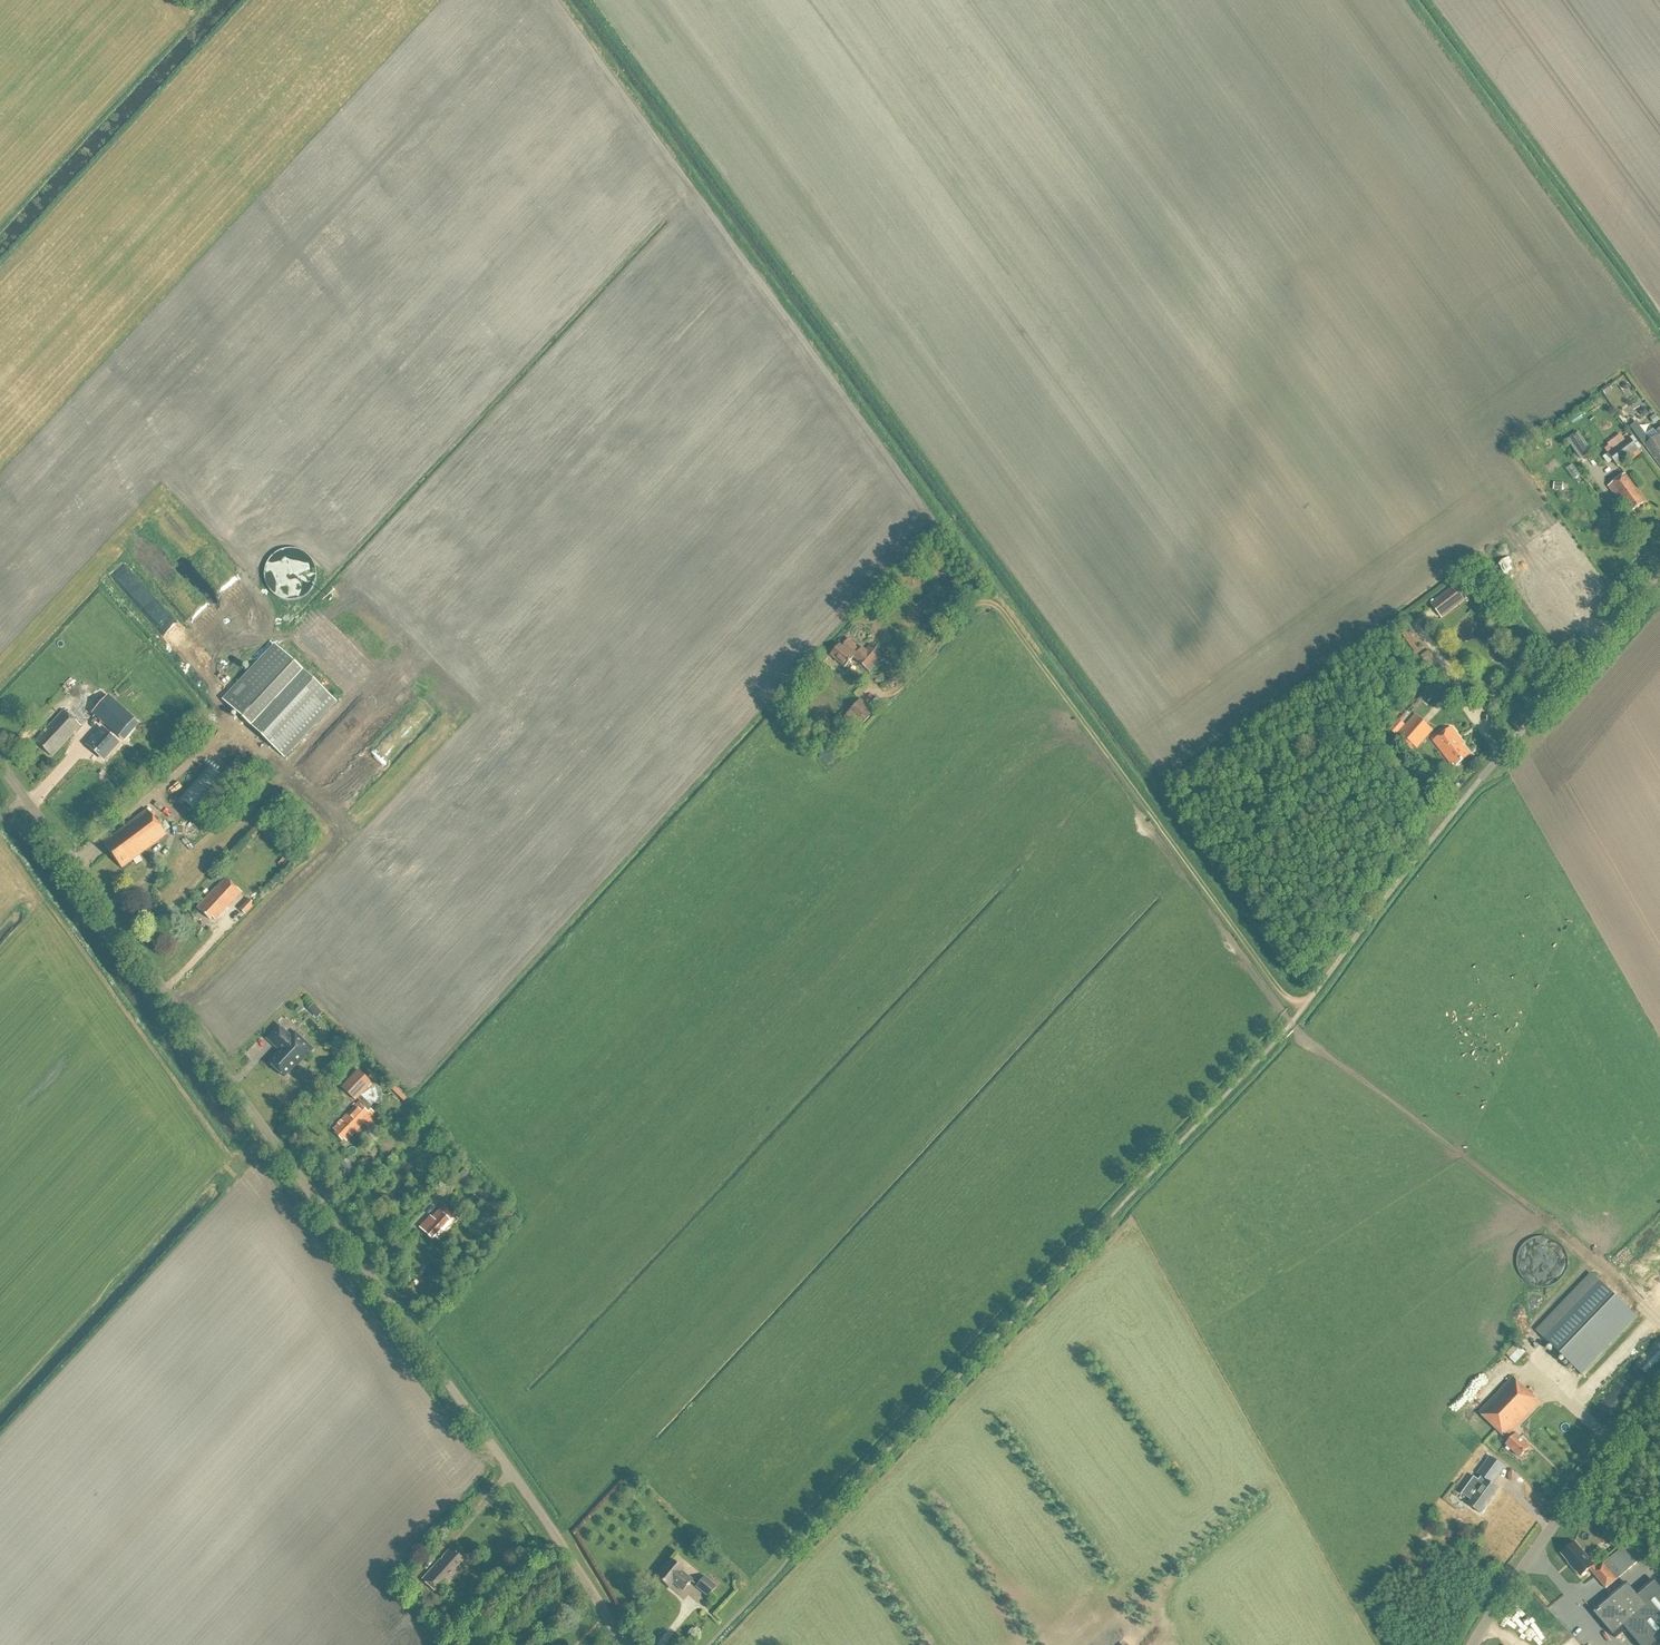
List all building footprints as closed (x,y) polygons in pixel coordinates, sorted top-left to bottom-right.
[(1606,395),(1613,390),(1609,385),(1602,390),(1606,395)] [(1655,425),(1659,421),(1655,415),(1650,419),(1655,425)] [(1656,432),(1659,436),(1651,442),(1637,423),(1631,428),(1659,466),(1659,429),(1656,432)] [(1586,444),(1579,433),(1568,441),(1575,451),(1586,444)] [(1619,468),(1639,453),(1630,440),(1626,442),(1621,435),(1608,445),(1613,452),(1609,455),(1619,468)] [(1524,459),(1529,466),(1548,452),(1543,445),(1524,459)] [(1633,513),(1646,504),(1626,476),(1609,489),(1618,502),(1623,499),(1633,513)] [(1563,491),(1563,484),(1554,483),(1554,490),(1563,491)] [(276,546),(265,589),(305,599),(316,555),(276,546)] [(172,637),(184,626),(127,565),(116,576),(172,637)] [(1431,604),(1442,618),(1466,600),(1456,585),(1431,604)] [(870,647),(864,654),(848,641),(834,659),(846,669),(852,660),(870,675),(876,667),(875,666),(882,656),(870,647)] [(222,700),(285,759),(337,703),(275,644),(222,700)] [(1424,660),(1431,655),(1429,651),(1421,656),(1424,660)] [(90,717),(99,706),(91,699),(81,710),(90,717)] [(861,701),(844,719),(857,731),(871,717),(867,713),(870,709),(861,701)] [(51,757),(80,727),(63,711),(34,742),(51,757)] [(1416,715),(1406,726),(1400,733),(1417,749),(1434,731),(1416,715)] [(1396,735),(1399,733),(1406,725),(1400,720),(1391,731),(1396,735)] [(1457,766),(1470,756),(1462,746),(1464,745),(1451,728),(1433,742),(1452,765),(1455,763),(1457,766)] [(228,783),(210,766),(180,799),(198,816),(228,783)] [(122,869),(165,836),(146,811),(102,844),(122,869)] [(215,921),(240,893),(224,878),(196,909),(208,920),(211,918),(215,921)] [(253,905),(247,900),(238,909),(244,915),(253,905)] [(313,1015),(318,1009),(313,1005),(308,1010),(313,1015)] [(280,1052),(269,1064),(284,1078),(296,1065),(298,1066),(313,1050),(295,1033),(291,1038),(279,1027),(267,1039),(280,1052)] [(358,1071),(341,1088),(355,1101),(357,1099),(360,1096),(372,1084),(358,1071)] [(360,1096),(357,1099),(360,1102),(357,1104),(333,1130),(336,1132),(334,1134),(342,1141),(344,1140),(347,1142),(364,1124),(363,1123),(370,1116),(368,1114),(373,1108),(360,1096)] [(456,1185),(468,1172),(465,1169),(452,1182),(456,1185)] [(438,1240),(457,1220),(443,1207),(429,1221),(427,1219),(418,1229),(431,1240),(434,1237),(438,1240)] [(1517,1258),(1516,1262),(1517,1267),(1518,1272),(1520,1276),(1523,1280),(1527,1283),(1531,1285),(1535,1287),(1540,1288),(1544,1288),(1549,1287),(1554,1285),(1558,1283),(1561,1280),(1564,1276),(1566,1272),(1567,1267),(1568,1262),(1567,1258),(1566,1253),(1564,1249),(1561,1245),(1558,1242),(1554,1239),(1549,1238),(1544,1237),(1540,1237),(1535,1238),(1531,1239),(1527,1242),(1523,1245),(1520,1249),(1518,1253),(1517,1258)] [(1536,1331),(1545,1339),(1599,1283),(1590,1274),(1536,1331)] [(1581,1373),(1634,1317),(1599,1283),(1545,1339),(1581,1373)] [(1516,1344),(1506,1354),(1515,1363),(1525,1352),(1516,1344)] [(1519,1458),(1529,1448),(1512,1431),(1539,1402),(1513,1377),(1478,1413),(1508,1441),(1505,1445),(1519,1458)] [(1498,1489),(1491,1484),(1503,1468),(1504,1469),(1505,1468),(1489,1457),(1477,1475),(1481,1478),(1479,1480),(1474,1476),(1462,1494),(1471,1500),(1471,1501),(1467,1505),(1480,1514),(1498,1489)] [(1603,1564),(1597,1570),(1594,1566),(1575,1543),(1562,1554),(1581,1577),(1590,1570),(1606,1590),(1639,1561),(1625,1545),(1603,1564)] [(460,1564),(463,1560),(450,1549),(421,1581),(437,1595),(463,1566),(460,1564)] [(671,1560),(656,1578),(668,1588),(673,1583),(683,1591),(692,1580),(682,1572),(683,1570),(671,1560)] [(704,1576),(696,1587),(708,1597),(717,1586),(704,1576)] [(407,1577),(399,1587),(412,1599),(421,1589),(407,1577)] [(1639,1597),(1629,1585),(1595,1613),(1616,1639),(1627,1630),(1640,1644),(1659,1644),(1659,1587),(1656,1583),(1639,1597)] [(442,1596),(434,1604),(445,1614),(452,1605),(442,1596)]
